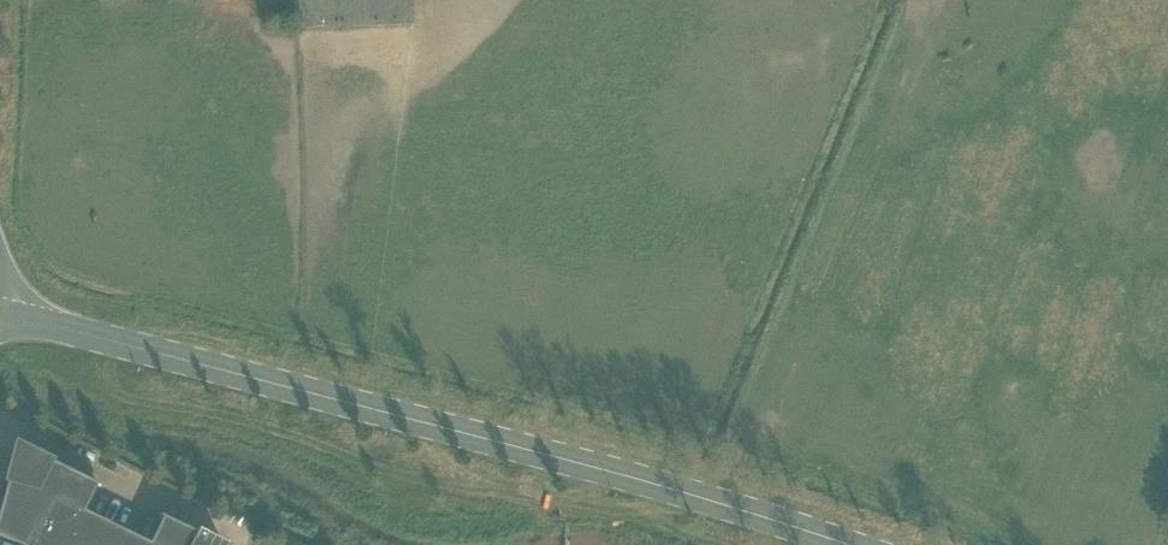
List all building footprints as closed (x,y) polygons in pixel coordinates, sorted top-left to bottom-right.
[(298,27),(413,24),(413,0),(297,0),(298,27)] [(84,513),(98,486),(38,456),(38,458),(19,448),(14,469),(12,468),(0,513),(0,536),(18,544),(150,544),(84,513)] [(213,544),(214,542),(164,518),(151,544),(216,544),(213,544)]
